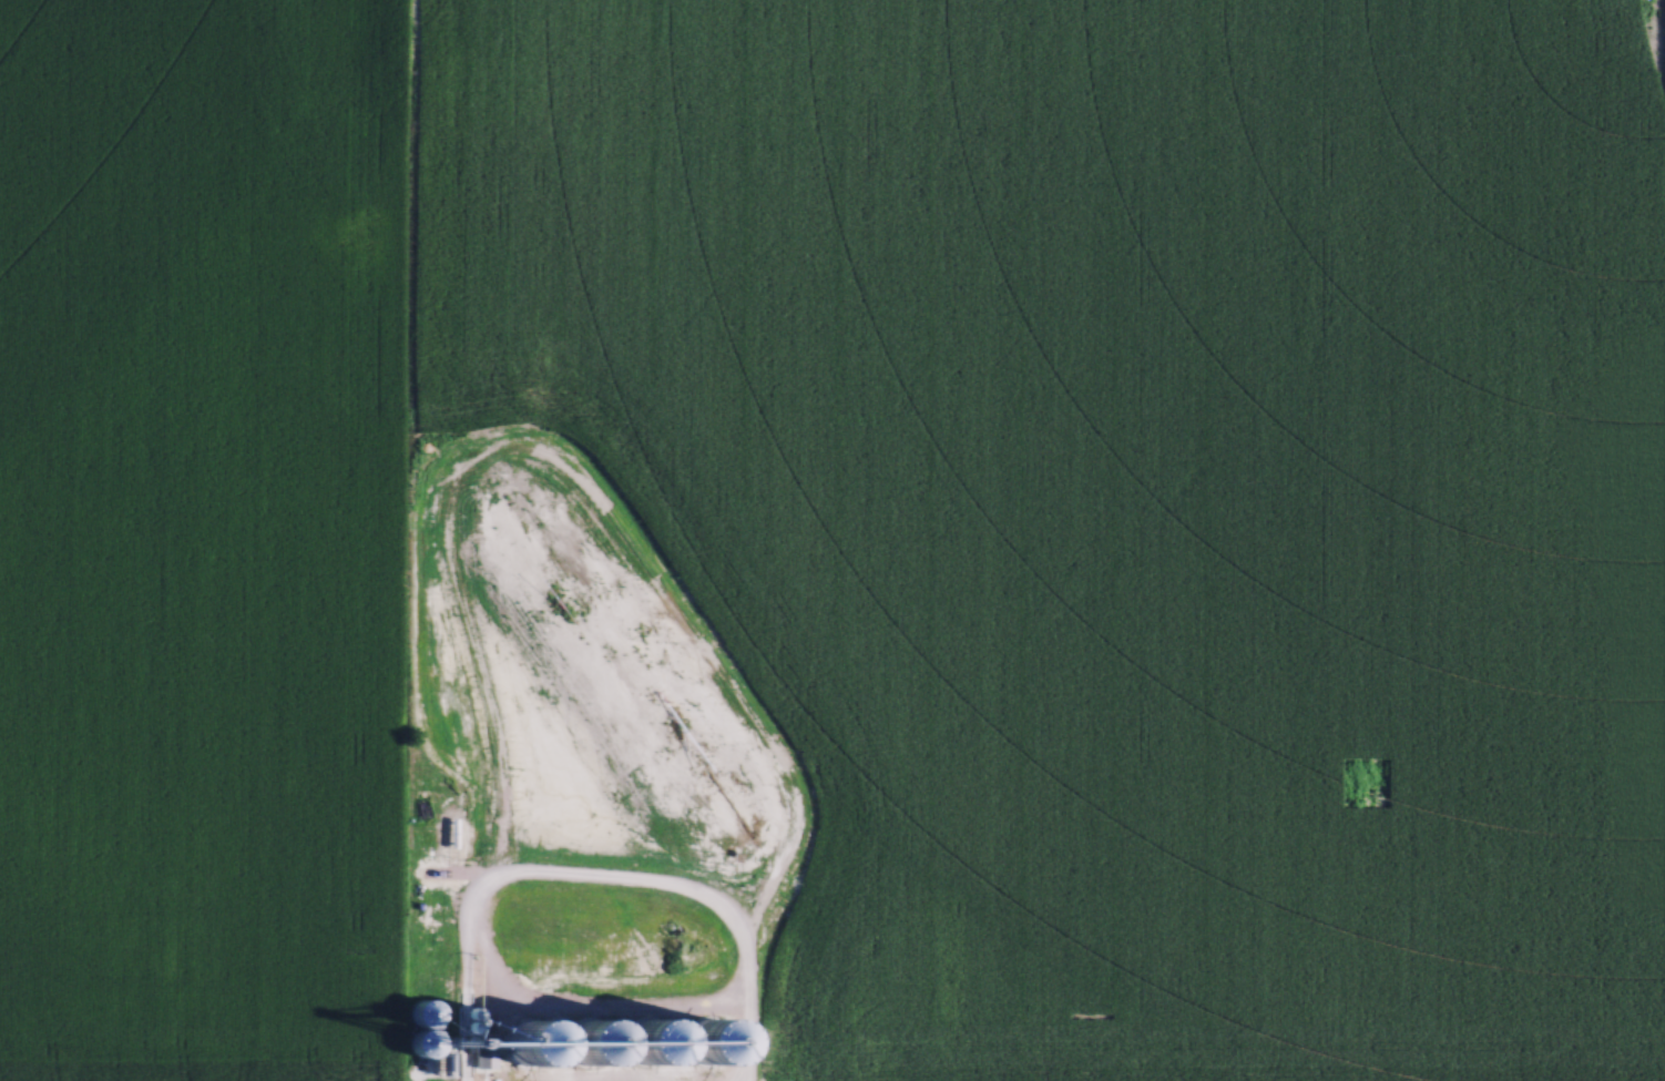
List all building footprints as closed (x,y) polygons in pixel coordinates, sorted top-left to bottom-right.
[(411,1000),(413,1025),(433,1024),(431,999),(411,1000)] [(541,1025),(519,1026),(520,1063),(543,1062),(541,1025)] [(427,1048),(423,1033),(413,1035),(417,1050),(427,1048)] [(594,1058),(592,1039),(571,1041),(573,1060),(594,1058)]
